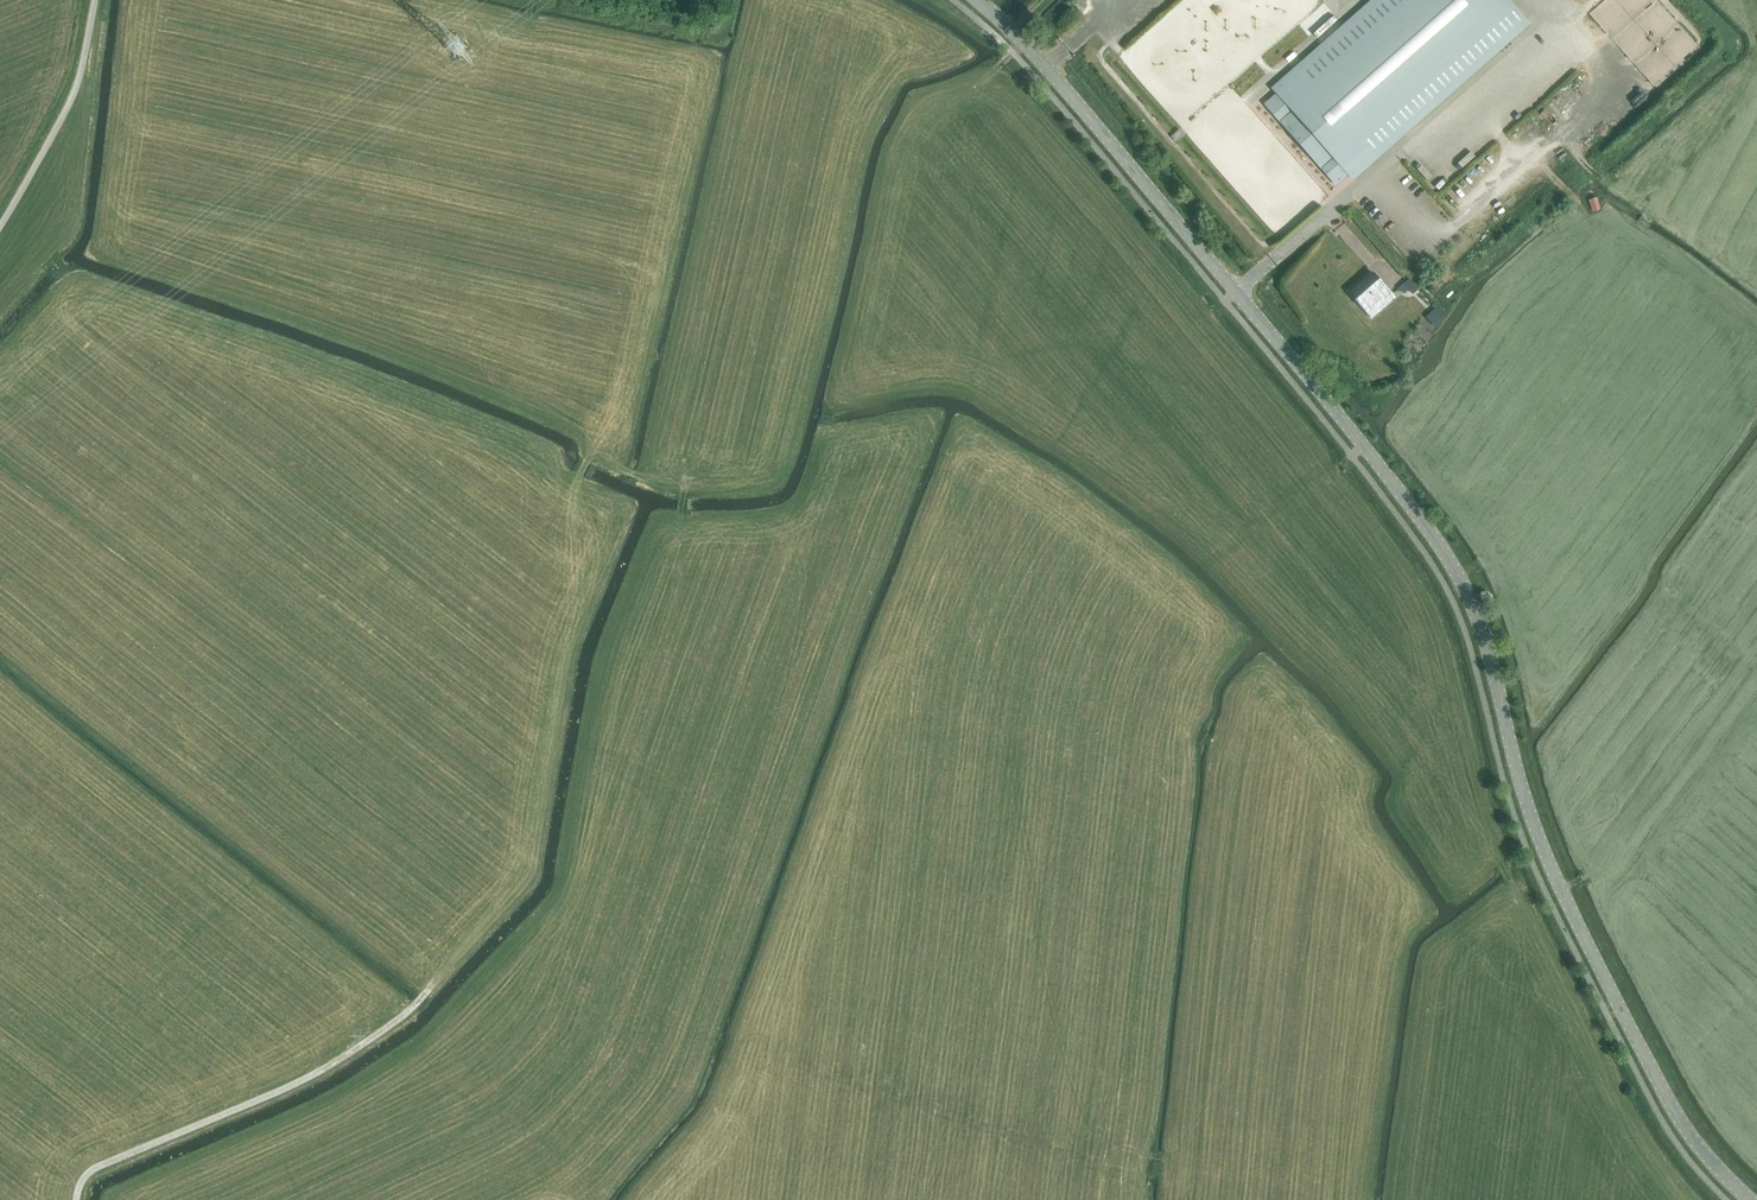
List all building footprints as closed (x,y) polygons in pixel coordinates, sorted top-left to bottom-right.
[(1299,144),(1336,186),(1348,175),(1353,181),(1530,24),(1509,0),(1370,0),(1271,88),(1276,93),(1263,104),(1299,144)] [(1174,133),(1170,137),(1175,142),(1179,138),(1174,133)] [(1591,206),(1598,204),(1596,198),(1589,200),(1591,206)] [(1396,298),(1372,271),(1369,274),(1367,272),(1355,283),(1356,285),(1348,293),(1372,319),(1396,298)] [(1417,289),(1409,280),(1400,288),(1404,292),(1408,288),(1413,293),(1417,289)] [(1445,319),(1445,318),(1436,308),(1431,313),(1440,323),(1441,322),(1445,319)]
